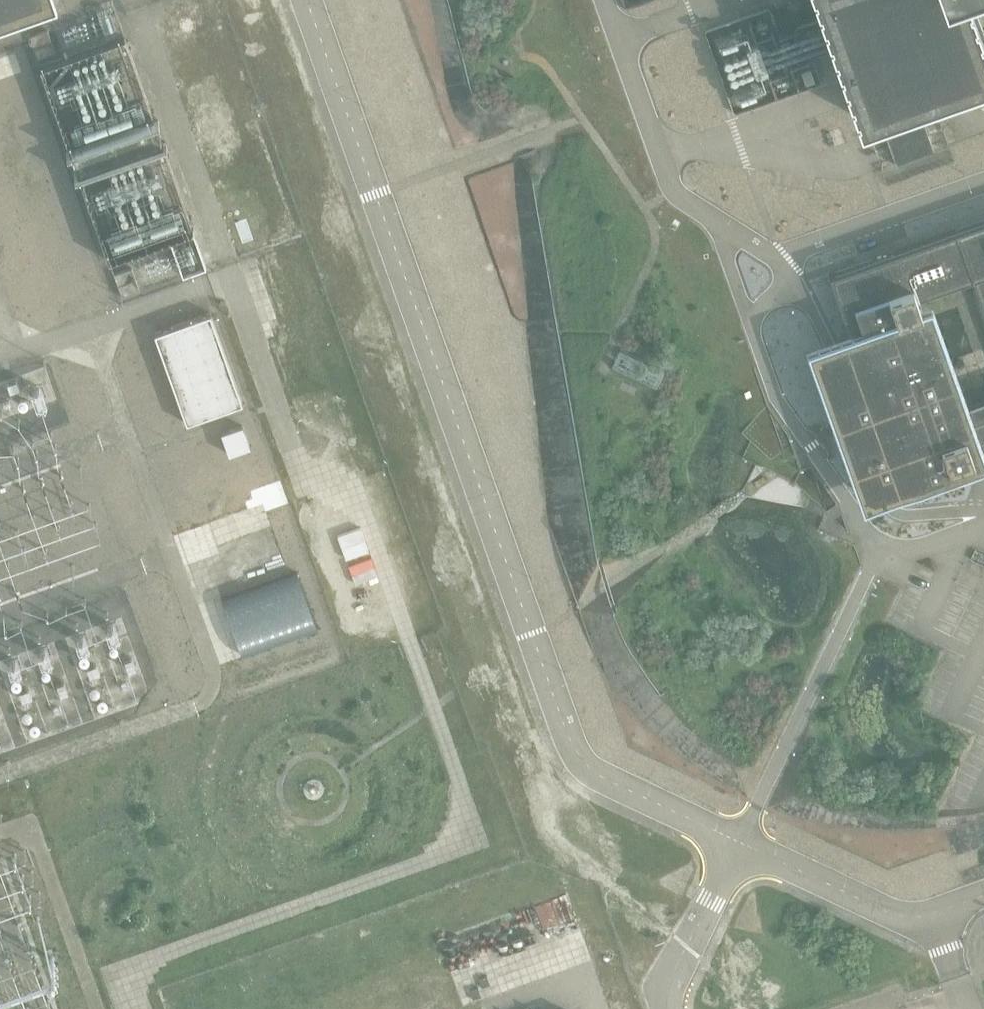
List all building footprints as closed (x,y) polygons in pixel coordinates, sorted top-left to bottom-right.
[(47,0),(0,0),(0,17),(47,0)] [(855,117),(983,71),(983,36),(971,0),(814,0),(855,117)] [(921,117),(893,127),(884,130),(896,165),(934,152),(921,117)] [(181,207),(158,145),(167,141),(159,120),(81,119),(65,125),(70,140),(70,158),(76,174),(86,174),(105,225),(105,229),(112,248),(140,237),(143,237),(164,230),(188,230),(188,221),(181,202),(181,207)] [(829,274),(849,332),(825,340),(805,347),(861,508),(885,500),(983,464),(983,453),(983,452),(983,219),(829,274)] [(140,269),(192,260),(190,248),(165,252),(147,255),(147,257),(139,258),(140,269)] [(242,402),(210,312),(154,332),(186,422),(242,402)] [(655,391),(665,370),(621,349),(610,371),(655,391)] [(249,442),(243,422),(223,429),(230,449),(249,442)] [(300,570),(222,593),(240,653),(318,630),(300,570)]
